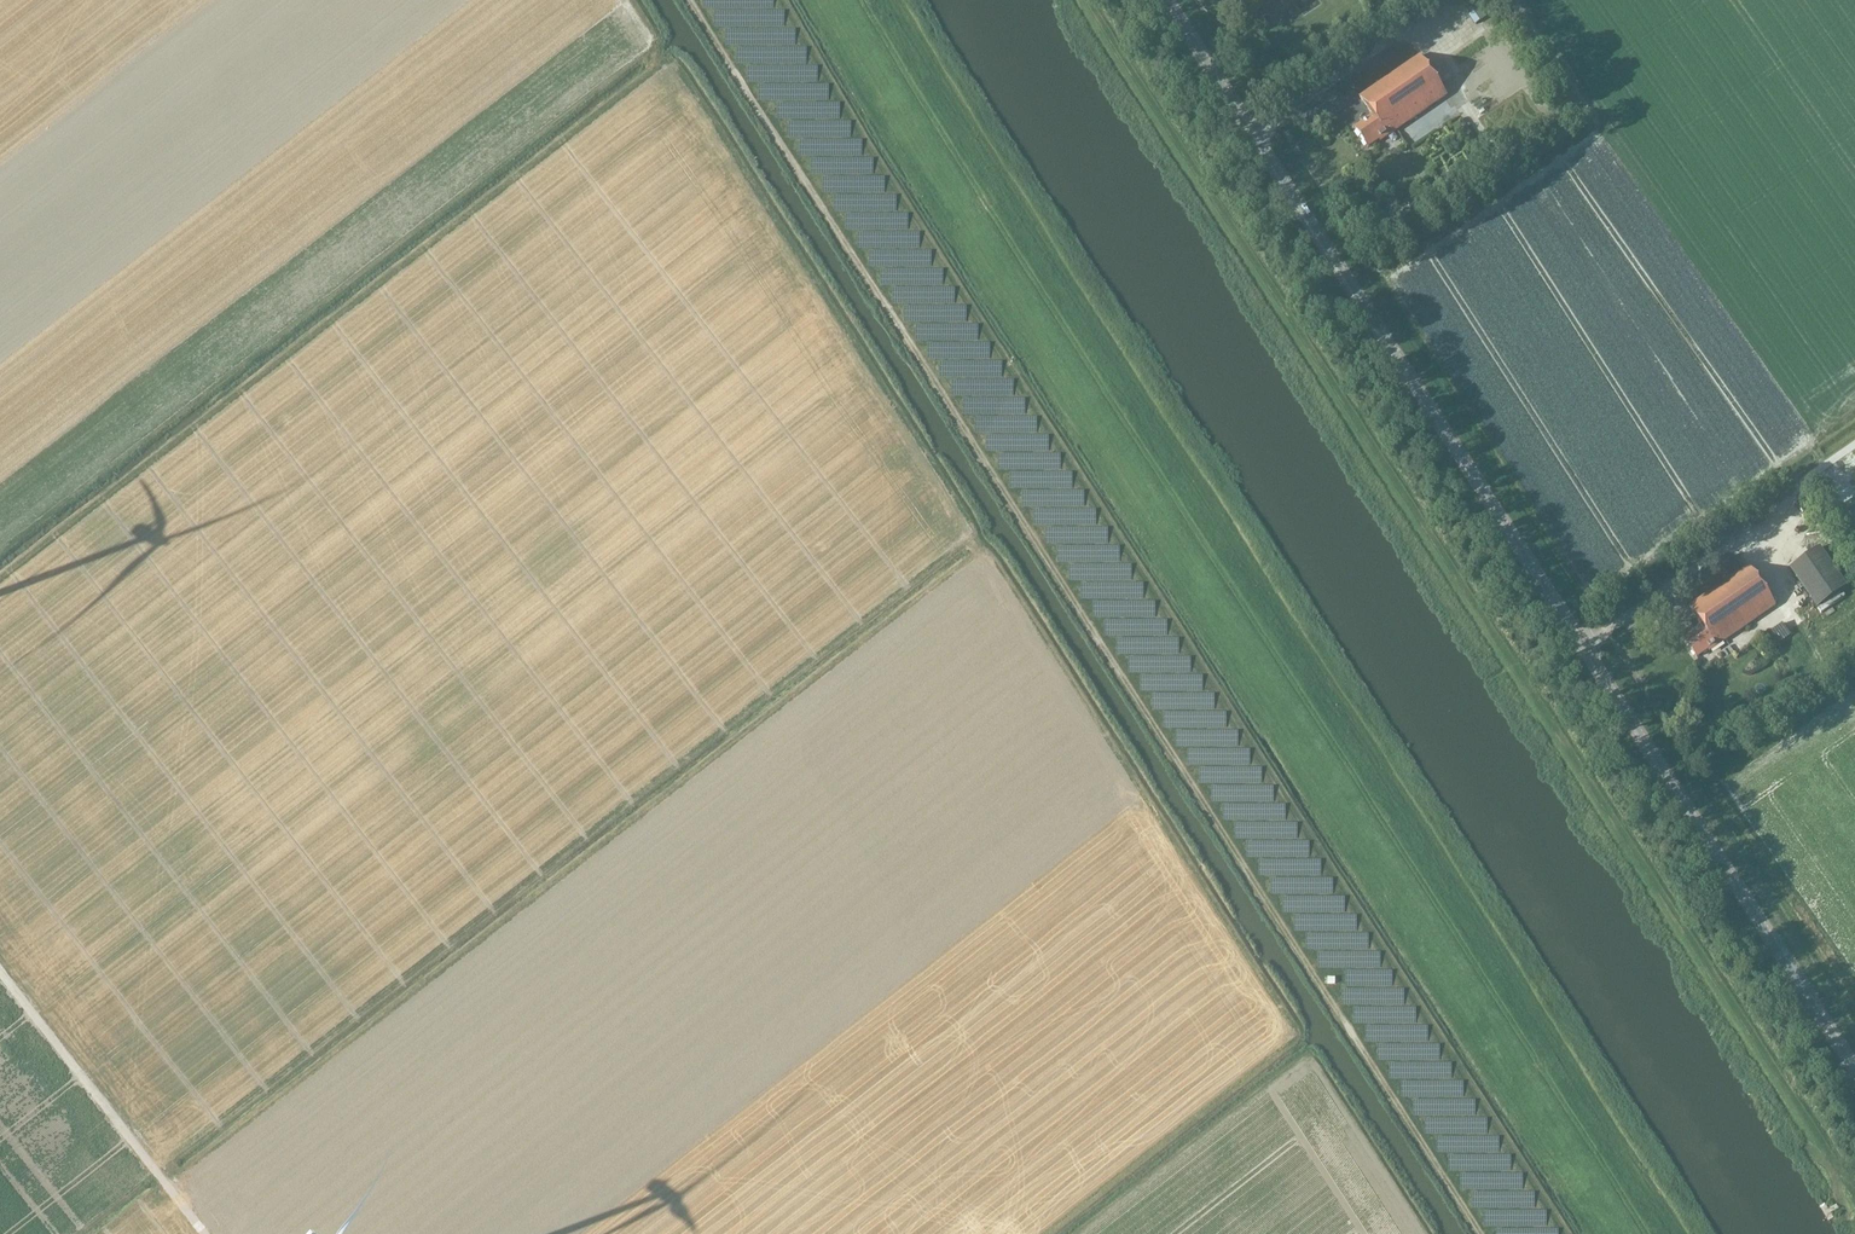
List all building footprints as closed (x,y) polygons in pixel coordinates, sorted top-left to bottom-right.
[(1385,139),(1447,96),(1419,57),(1360,97),(1376,119),(1357,133),(1368,149),(1384,137),(1385,139)] [(1790,568),(1817,608),(1847,587),(1820,547),(1790,568)] [(1709,653),(1776,606),(1748,565),(1688,607),(1701,626),(1683,639),(1696,657),(1707,650),(1709,653)]
